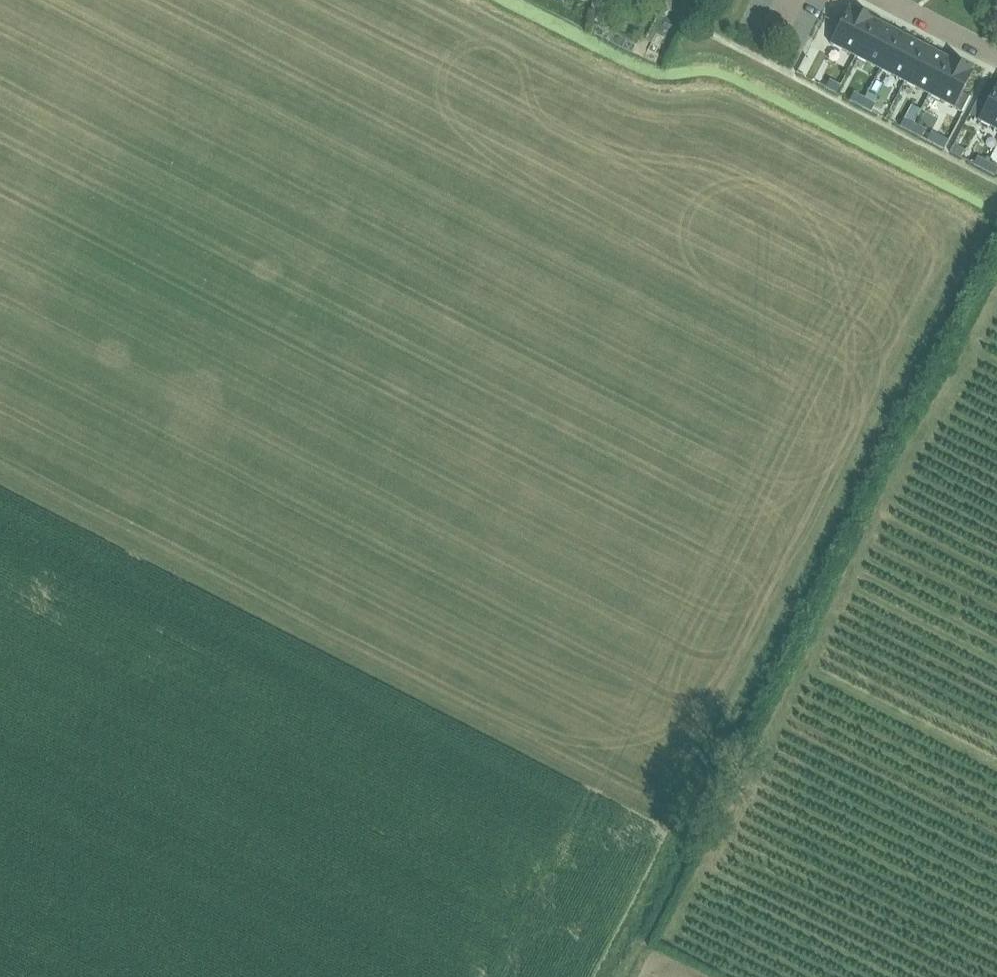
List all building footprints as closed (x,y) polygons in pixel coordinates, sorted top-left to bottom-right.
[(660,17),(676,12),(672,0),(654,0),(660,17)] [(874,21),(849,8),(829,44),(855,58),(874,21)] [(898,33),(874,21),(855,58),(879,70),(898,33)] [(923,46),(898,33),(879,70),(904,83),(923,46)] [(947,59),(923,46),(904,83),(928,96),(947,59)] [(973,72),(947,59),(928,96),(954,109),(973,72)] [(840,87),(829,81),(825,88),(836,94),(840,87)] [(996,84),(985,107),(978,120),(977,121),(996,131),(996,85),(996,84)] [(864,100),(853,94),(850,101),(860,107),(864,100)] [(875,105),(864,100),(860,107),(871,112),(875,105)] [(976,102),(969,115),(978,120),(985,107),(976,102)] [(913,125),(902,120),(899,127),(909,132),(913,125)] [(924,131),(913,125),(909,132),(920,138),(924,131)] [(987,164),(977,158),(973,165),(984,171),(987,164)] [(987,164),(984,171),(994,176),(996,171),(996,169),(987,164)]
